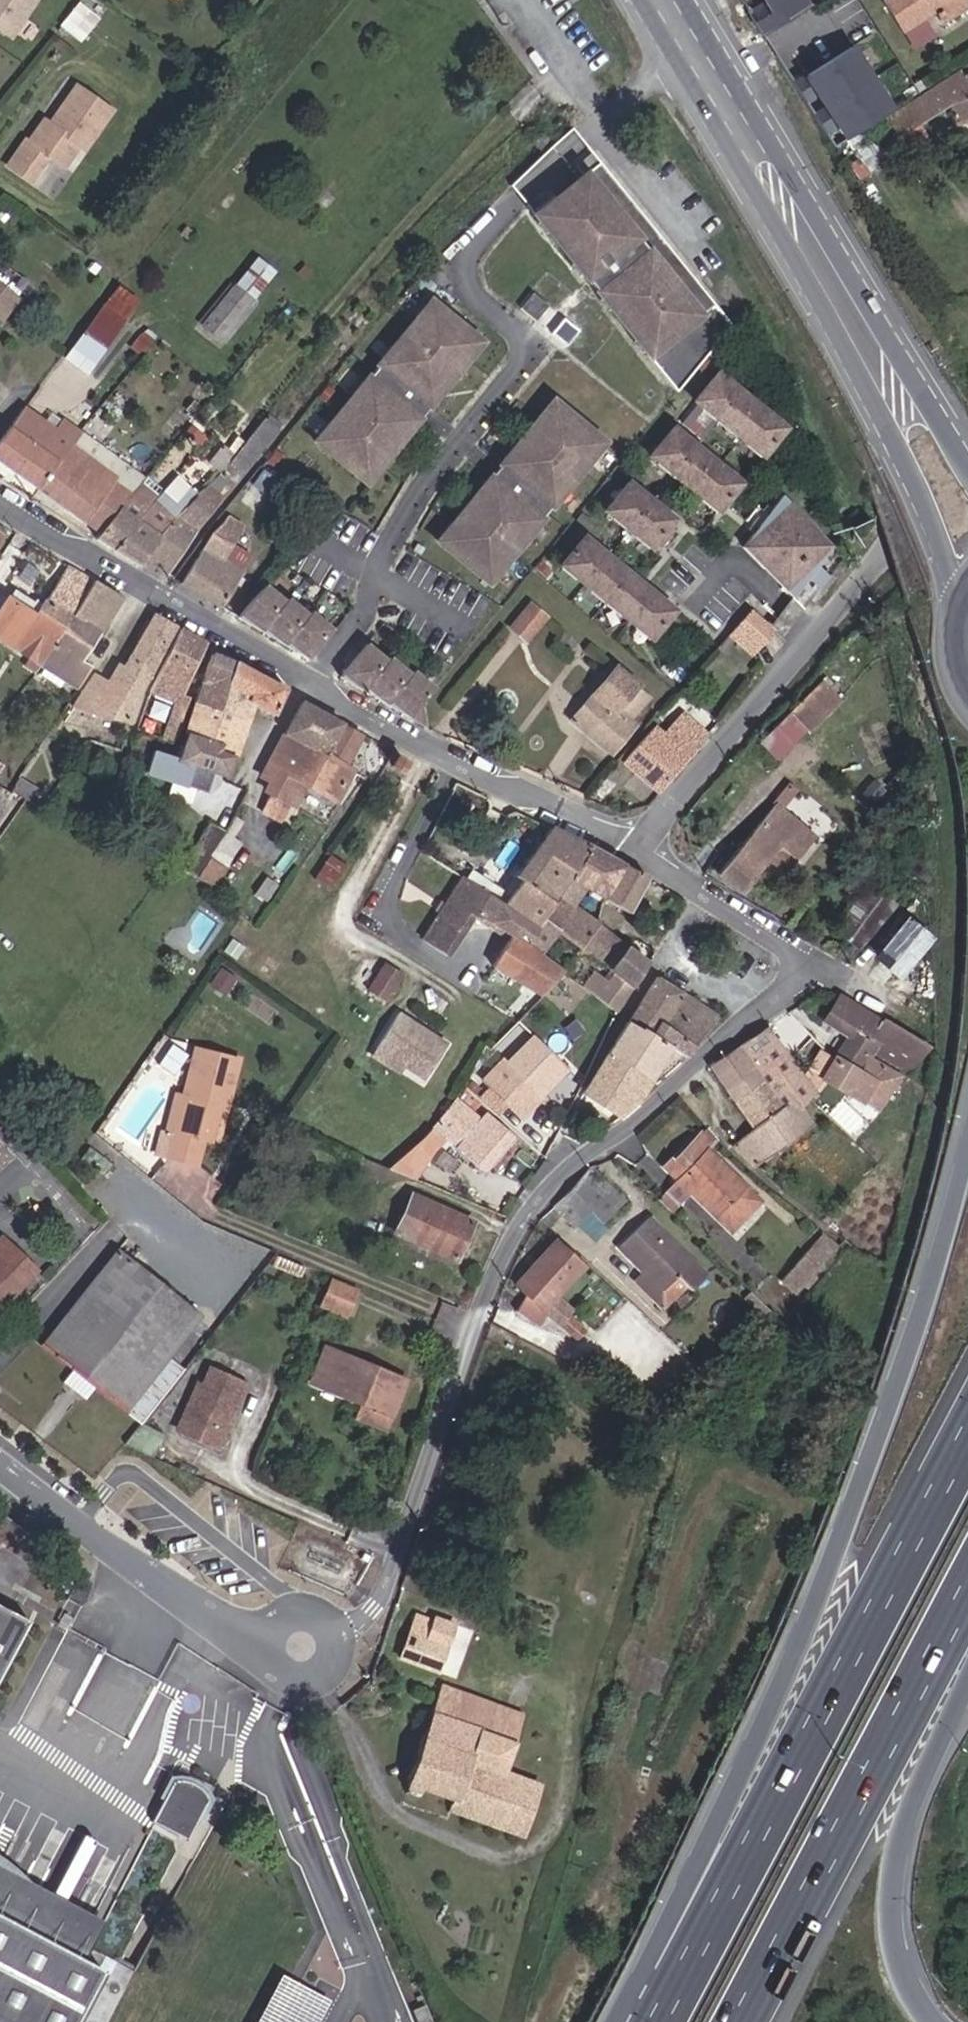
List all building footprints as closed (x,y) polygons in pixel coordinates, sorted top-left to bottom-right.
[(15,37),(39,0),(0,0),(0,28),(15,37)] [(762,36),(806,8),(800,0),(740,0),(762,36)] [(964,0),(893,0),(883,6),(901,35),(924,20),(921,16),(931,10),(935,17),(964,0)] [(966,0),(964,0),(935,17),(940,25),(967,7),(967,3),(966,0)] [(78,3),(66,18),(86,34),(98,20),(78,3)] [(0,29),(0,53),(11,37),(0,29)] [(849,47),(799,77),(812,99),(816,96),(826,110),(821,113),(833,130),(837,128),(846,141),(891,111),(849,47)] [(962,77),(961,71),(908,105),(918,123),(950,102),(956,124),(967,121),(967,75),(962,77)] [(834,148),(846,141),(837,128),(833,130),(821,113),(826,110),(816,96),(812,99),(799,77),(791,82),(834,148)] [(23,135),(3,164),(26,180),(45,154),(60,164),(76,142),(81,146),(109,107),(75,84),(49,122),(43,117),(28,138),(23,135)] [(717,333),(588,169),(525,218),(573,280),(597,261),(606,273),(583,291),(666,397),(717,333)] [(201,325),(224,343),(279,270),(256,253),(201,325)] [(1,317),(16,298),(0,285),(0,316),(1,317)] [(118,286),(103,305),(123,320),(138,300),(118,286)] [(318,432),(313,438),(364,480),(369,473),(367,470),(375,461),(377,462),(403,432),(400,429),(408,420),(410,422),(415,416),(387,393),(397,381),(425,404),(430,398),(428,396),(436,386),(438,388),(464,357),(461,355),(469,345),(472,348),(477,341),(426,300),(421,306),(424,308),(416,318),(413,316),(388,347),(390,350),(382,359),(380,357),(359,382),(362,384),(354,394),(351,392),(326,423),(329,425),(321,434),(318,432)] [(103,305),(85,331),(104,345),(123,320),(103,305)] [(85,331),(79,339),(97,354),(104,345),(85,331)] [(97,354),(79,339),(66,357),(84,371),(97,354)] [(786,422),(717,367),(694,396),(763,451),(786,422)] [(435,538),(485,578),(490,573),(487,571),(495,561),(498,563),(523,532),(520,530),(528,520),(531,522),(552,497),(549,495),(557,485),(559,488),(585,456),(583,454),(591,444),(593,447),(598,440),(548,399),(543,406),(546,407),(538,417),(535,415),(509,446),(512,449),(504,458),(501,456),(496,463),(525,486),(515,497),(487,474),(482,480),(484,483),(476,492),(474,490),(449,521),(451,523),(443,533),(441,531),(435,538)] [(38,487),(77,431),(63,421),(56,431),(24,407),(0,439),(0,460),(38,487)] [(275,428),(262,417),(245,438),(244,439),(235,451),(229,458),(243,469),(275,428)] [(741,477),(672,422),(650,450),(719,505),(741,477)] [(38,487),(60,504),(100,448),(77,431),(38,487)] [(244,439),(245,438),(238,433),(228,446),(235,451),(244,439)] [(229,458),(235,451),(228,446),(223,442),(211,458),(217,464),(218,464),(220,465),(222,467),(229,458)] [(60,504),(98,531),(142,478),(100,448),(60,504)] [(98,531),(94,536),(114,549),(163,491),(144,475),(142,478),(98,531)] [(665,521),(672,511),(629,477),(605,507),(648,541),(653,536),(659,541),(671,526),(665,521)] [(163,491),(114,549),(140,564),(154,541),(162,532),(183,507),(194,496),(173,478),(163,491)] [(842,553),(821,531),(788,498),(772,515),(767,511),(746,532),(750,536),(740,546),(803,603),(842,553)] [(674,606),(583,534),(561,562),(651,634),(674,606)] [(185,579),(221,607),(247,573),(210,546),(185,579)] [(80,574),(67,565),(46,600),(59,608),(80,574)] [(59,608),(69,616),(92,580),(80,574),(59,608)] [(92,580),(69,616),(98,633),(121,598),(92,580)] [(263,584),(237,616),(307,657),(331,628),(310,611),(307,614),(286,597),(284,601),(263,584)] [(39,663),(69,616),(59,608),(46,600),(37,615),(7,597),(0,608),(0,639),(39,663)] [(525,640),(544,616),(529,604),(509,626),(525,640)] [(751,652),(774,628),(749,605),(727,630),(751,652)] [(144,681),(173,626),(153,615),(123,668),(112,663),(105,675),(136,693),(144,681)] [(69,616),(39,663),(76,687),(90,665),(81,659),(98,633),(69,616)] [(204,643),(178,629),(149,693),(175,704),(165,739),(174,742),(188,696),(181,693),(204,643)] [(367,640),(338,675),(361,688),(395,709),(422,723),(415,702),(432,682),(413,667),(411,670),(390,653),(387,657),(367,640)] [(234,661),(211,652),(193,702),(194,702),(218,709),(225,685),(234,661)] [(272,711),(284,689),(281,687),(234,661),(225,685),(252,693),(250,699),(272,711)] [(633,685),(635,683),(614,666),(570,720),(609,753),(632,725),(627,721),(647,698),(633,685)] [(825,676),(760,740),(780,759),(845,696),(825,676)] [(252,693),(225,685),(218,709),(244,718),(250,699),(252,693)] [(239,733),(244,718),(218,709),(194,702),(189,718),(239,733)] [(310,747),(343,765),(359,736),(339,725),(341,723),(301,702),(283,734),(310,747)] [(671,725),(694,744),(705,730),(684,712),(671,725)] [(189,718),(185,732),(219,742),(217,750),(231,754),(239,733),(189,718)] [(695,745),(694,744),(671,725),(663,734),(652,725),(623,758),(658,789),(695,745)] [(219,742),(185,732),(178,759),(153,751),(148,770),(207,788),(212,769),(225,773),(231,754),(217,750),(219,742)] [(145,756),(151,737),(140,734),(135,753),(145,756)] [(294,776),(310,747),(283,734),(275,750),(268,763),(294,776)] [(291,800),(301,781),(336,799),(347,779),(356,783),(362,775),(343,765),(310,747),(294,776),(268,763),(263,772),(274,779),(268,788),(273,790),(291,800)] [(394,757),(390,764),(400,769),(404,761),(394,757)] [(792,796),(783,789),(769,806),(777,813),(792,796)] [(282,818),(291,800),(273,790),(263,808),(282,818)] [(769,806),(715,870),(738,889),(774,846),(790,859),(808,838),(777,813),(769,806)] [(205,858),(220,833),(206,824),(179,868),(193,876),(205,858)] [(574,870),(587,846),(548,827),(514,874),(519,877),(509,892),(499,885),(469,866),(464,874),(535,924),(540,918),(557,893),(574,870)] [(220,833),(205,858),(221,868),(236,844),(220,833)] [(620,864),(587,846),(574,870),(557,893),(572,904),(583,887),(601,897),(602,895),(620,864)] [(329,853),(313,876),(329,888),(345,864),(329,853)] [(208,888),(221,868),(205,858),(193,876),(208,888)] [(643,878),(620,864),(602,895),(627,909),(643,878)] [(509,892),(519,877),(514,874),(510,871),(499,885),(509,892)] [(441,910),(422,938),(446,953),(473,915),(479,914),(509,933),(507,936),(489,965),(538,994),(559,969),(537,954),(555,928),(540,918),(535,924),(464,874),(441,910)] [(857,948),(894,905),(865,885),(834,928),(857,948)] [(572,904),(557,893),(540,918),(555,928),(569,938),(578,925),(572,921),(579,910),(572,904)] [(435,906),(441,910),(445,902),(440,899),(435,906)] [(479,914),(473,915),(507,936),(509,933),(479,914)] [(624,944),(596,923),(579,946),(572,955),(582,961),(589,953),(607,967),(624,944)] [(896,928),(875,955),(894,969),(915,942),(896,928)] [(646,961),(624,944),(607,967),(612,970),(606,979),(592,971),(581,986),(614,1010),(646,961)] [(358,996),(380,961),(358,947),(337,981),(358,996)] [(388,959),(368,985),(387,1000),(407,973),(388,959)] [(654,976),(626,1019),(647,1033),(657,1018),(692,1044),(707,1027),(717,1015),(654,976)] [(878,1016),(838,995),(824,1016),(848,1035),(854,1025),(877,1041),(870,1054),(902,1073),(927,1046),(876,1018),(878,1016)] [(397,1010),(389,1022),(376,1044),(405,1062),(425,1075),(446,1040),(397,1010)] [(606,1051),(648,1078),(669,1045),(684,1054),(692,1044),(657,1018),(647,1033),(626,1019),(606,1051)] [(765,1025),(736,1046),(779,1105),(784,1102),(797,1107),(799,1105),(806,1095),(812,1087),(801,1073),(765,1025)] [(877,1041),(854,1025),(848,1035),(833,1057),(856,1074),(866,1060),(870,1054),(877,1041)] [(562,1062),(534,1036),(506,1064),(500,1058),(485,1073),(521,1110),(540,1091),(537,1087),(562,1062)] [(405,1062),(376,1044),(372,1050),(401,1068),(405,1062)] [(226,1099),(237,1057),(193,1046),(180,1095),(185,1096),(184,1101),(179,1099),(170,1134),(160,1131),(154,1152),(195,1162),(201,1136),(209,1138),(220,1097),(226,1099)] [(736,1046),(708,1064),(722,1087),(751,1127),(779,1105),(736,1046)] [(818,1047),(801,1073),(812,1087),(821,1075),(832,1057),(818,1047)] [(635,1100),(648,1078),(606,1051),(580,1091),(617,1118),(635,1100)] [(806,1095),(799,1105),(812,1120),(821,1110),(806,1095)] [(479,1118),(454,1097),(420,1137),(385,1166),(411,1178),(444,1136),(481,1168),(511,1135),(485,1111),(479,1118)] [(784,1102),(779,1105),(751,1127),(731,1143),(753,1164),(812,1120),(799,1105),(797,1107),(784,1102)] [(693,1139),(705,1151),(716,1140),(705,1127),(693,1139)] [(433,1153),(444,1164),(458,1150),(448,1139),(433,1153)] [(705,1151),(693,1139),(673,1159),(661,1148),(653,1157),(683,1185),(689,1191),(729,1229),(756,1201),(705,1151)] [(589,1164),(550,1204),(570,1223),(587,1209),(600,1222),(624,1198),(589,1164)] [(683,1185),(675,1177),(660,1192),(675,1206),(689,1191),(683,1185)] [(410,1194),(394,1231),(454,1257),(470,1221),(410,1194)] [(703,1275),(646,1216),(617,1244),(640,1269),(660,1289),(675,1275),(683,1283),(688,1289),(703,1275)] [(781,1279),(794,1291),(836,1242),(822,1231),(781,1279)] [(34,1270),(0,1238),(0,1306),(34,1270)] [(581,1265),(554,1239),(514,1282),(521,1290),(513,1307),(541,1326),(549,1317),(575,1337),(583,1326),(550,1299),(581,1265)] [(117,1412),(135,1391),(195,1320),(116,1253),(88,1285),(37,1345),(117,1412)] [(660,1306),(683,1283),(675,1275),(660,1289),(640,1269),(632,1277),(660,1306)] [(343,1314),(354,1288),(329,1277),(318,1302),(343,1314)] [(767,1309),(748,1289),(741,1297),(752,1308),(760,1316),(767,1309)] [(747,1319),(754,1312),(759,1317),(760,1316),(752,1308),(744,1316),(747,1319)] [(752,1324),(759,1317),(754,1312),(747,1319),(752,1324)] [(360,1401),(390,1413),(403,1380),(325,1349),(312,1381),(360,1401)] [(190,1382),(169,1427),(210,1446),(217,1429),(213,1427),(225,1399),(230,1401),(238,1383),(202,1367),(194,1384),(190,1382)] [(213,1427),(217,1429),(230,1401),(225,1399),(213,1427)] [(390,1413),(360,1401),(354,1415),(384,1427),(390,1413)] [(148,1457),(158,1433),(137,1424),(121,1445),(148,1457)] [(30,1618),(0,1602),(0,1675),(30,1618)] [(435,1669),(451,1623),(435,1617),(433,1622),(414,1615),(400,1657),(435,1669)] [(541,1780),(506,1768),(454,1752),(472,1694),(441,1684),(432,1710),(430,1709),(406,1783),(449,1798),(445,1810),(524,1835),(541,1780)] [(181,1777),(174,1778),(152,1819),(187,1837),(209,1796),(206,1790),(201,1785),(188,1778),(181,1777)] [(96,1930),(103,1917),(34,1879),(0,1855),(0,1879),(96,1930)] [(103,1967),(83,1956),(89,1944),(96,1930),(0,1879),(0,2021),(73,2021),(103,1967)] [(83,1956),(103,1967),(73,2021),(110,2021),(138,1970),(89,1944),(83,1956)] [(334,2000),(284,1974),(259,2021),(322,2021),(334,2000)] [(425,2004),(413,2009),(418,2021),(432,2021),(425,2004)]
